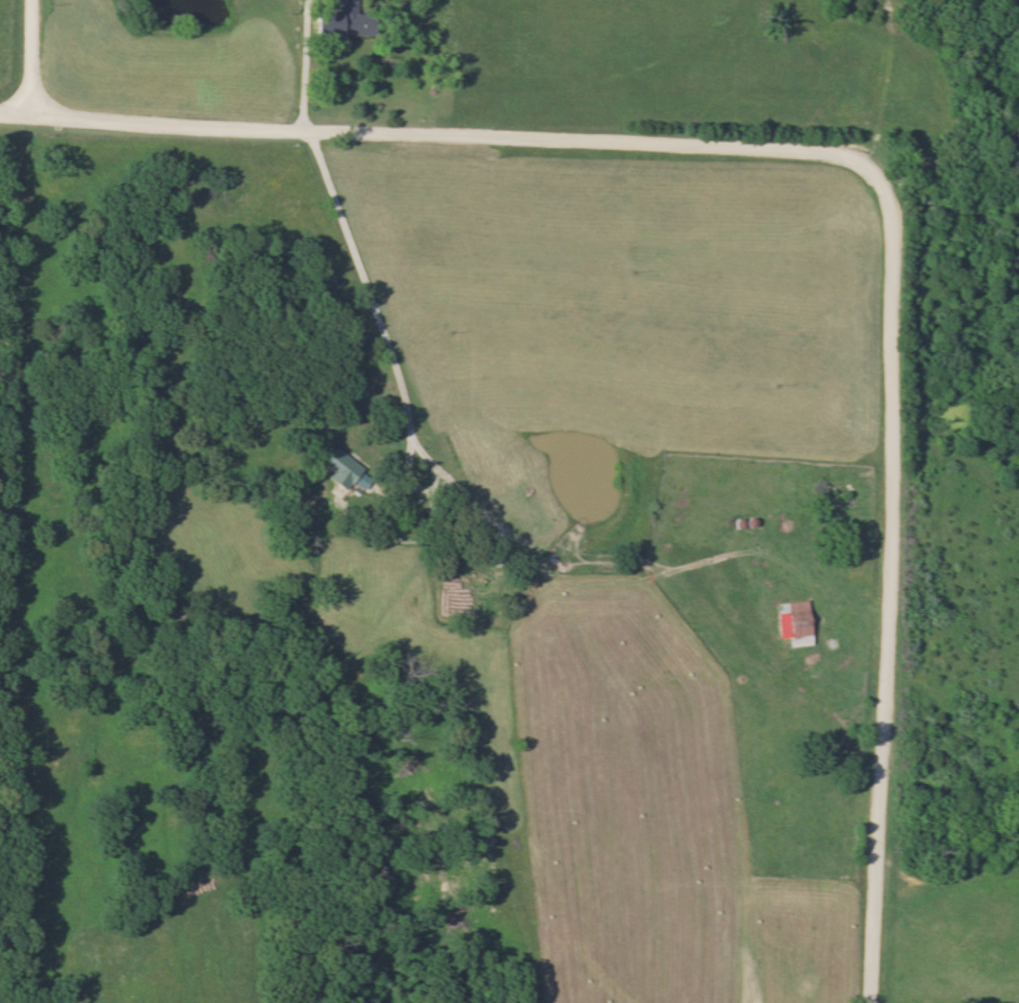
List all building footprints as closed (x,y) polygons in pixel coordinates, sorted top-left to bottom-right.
[(333,13),(311,13),(312,36),(368,35),(367,0),(333,0),(333,13)] [(331,471),(327,476),(342,490),(361,469),(335,446),(321,462),(331,471)] [(787,602),(788,613),(780,613),(780,623),(787,622),(789,646),(810,645),(807,600),(787,602)]
